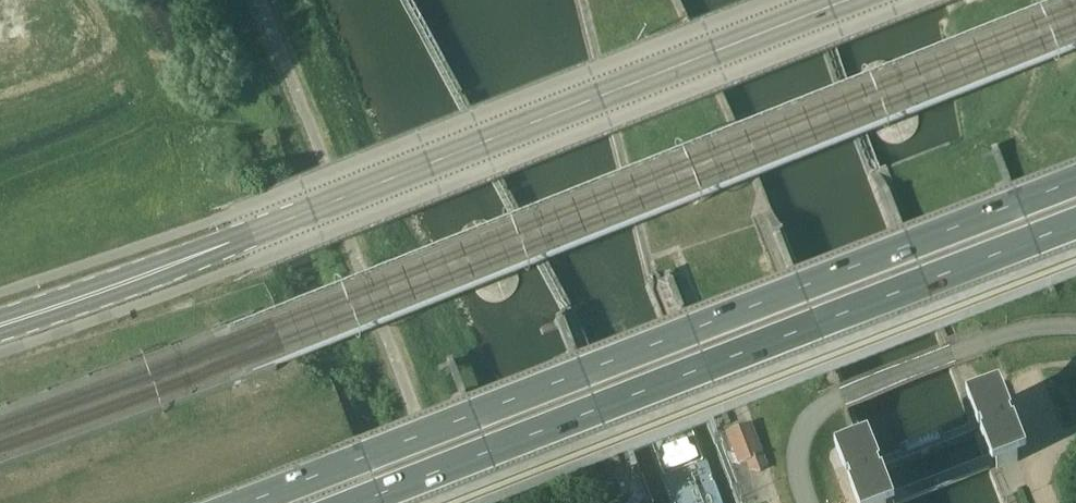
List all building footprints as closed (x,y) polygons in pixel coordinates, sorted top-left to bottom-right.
[(846,21),(849,24),(851,26),(855,28),(858,29),(861,29),(865,28),(868,27),(871,25),(873,22),(876,19),(877,14),(877,11),(877,8),(874,0),(838,0),(845,18),(846,21)] [(865,69),(864,74),(865,83),(879,120),(885,128),(890,131),(894,133),(905,134),(911,132),(916,129),(920,124),(922,118),(924,112),(922,103),(908,67),(901,58),(898,56),(893,54),(885,53),(879,54),(873,57),(866,64),(865,69)] [(444,174),(445,177),(448,180),(450,182),(454,184),(457,185),(460,185),(464,185),(468,183),(470,182),(473,179),(475,175),(476,171),(476,167),(476,165),(466,139),(464,136),(462,132),(460,131),(457,129),(454,128),(452,127),(448,127),(444,128),(442,129),(438,132),(436,134),(434,137),(433,140),(433,144),(433,148),(444,174)] [(665,175),(668,185),(675,194),(684,199),(695,201),(706,198),(715,191),(720,182),(722,171),(719,160),(712,152),(702,146),(692,145),(681,147),(672,154),(666,164),(665,175)] [(464,227),(463,233),(464,242),(479,278),(484,287),(490,290),(493,292),(500,292),(504,292),(510,291),(516,287),(520,281),(522,276),(523,270),(521,262),(507,225),(503,220),(500,216),(496,214),(493,212),(488,212),(482,211),(477,212),(472,216),(468,220),(466,223),(464,227)] [(742,427),(728,433),(740,463),(748,460),(752,470),(757,471),(760,472),(762,470),(765,466),(749,424),(747,425),(742,427)]
